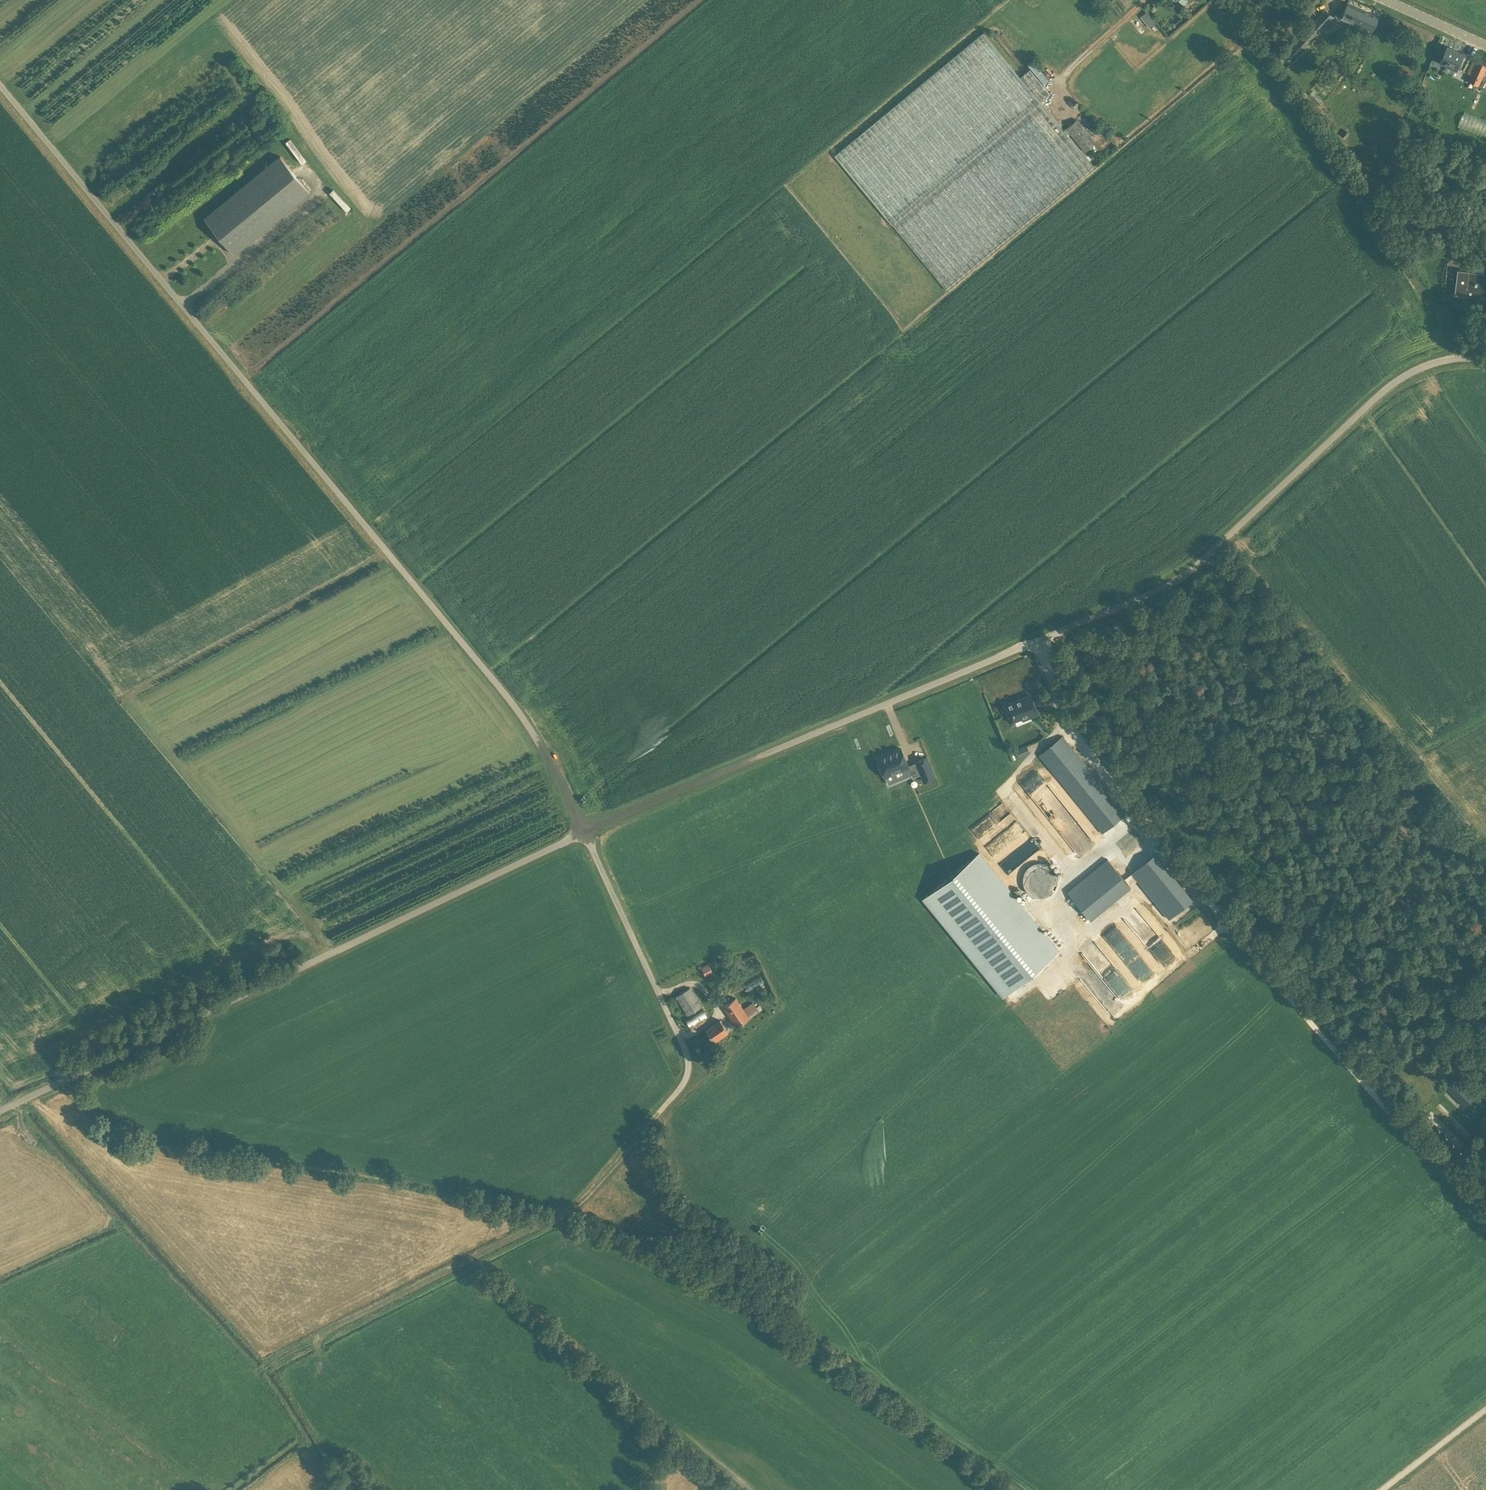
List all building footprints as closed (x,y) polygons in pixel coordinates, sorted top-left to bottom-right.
[(1341,17),(1372,31),(1379,17),(1348,2),(1341,17)] [(1142,15),(1149,26),(1157,21),(1149,10),(1142,15)] [(1291,45),(1300,53),(1326,23),(1317,15),(1291,45)] [(837,156),(947,290),(1095,167),(1042,103),(1053,94),(1031,69),(1021,78),(985,34),(837,156)] [(1440,48),(1435,59),(1439,61),(1438,62),(1456,70),(1464,53),(1446,45),(1444,50),(1440,48)] [(1478,85),(1485,68),(1485,64),(1474,58),(1467,74),(1471,76),(1468,81),(1478,85)] [(1334,64),(1328,69),(1332,73),(1338,69),(1334,64)] [(1078,119),(1067,128),(1070,132),(1085,151),(1096,142),(1078,119)] [(205,218),(235,253),(310,192),(280,156),(205,218)] [(334,188),(330,192),(347,210),(351,207),(334,188)] [(1478,297),(1485,298),(1485,265),(1485,267),(1471,265),(1470,271),(1458,269),(1455,294),(1478,297)] [(1031,694),(1004,705),(1010,721),(1015,720),(1017,725),(1032,719),(1031,716),(1038,713),(1031,694)] [(1039,754),(1103,832),(1126,814),(1062,735),(1039,754)] [(901,748),(877,758),(884,776),(909,766),(901,748)] [(927,755),(915,760),(924,781),(936,776),(927,755)] [(990,828),(1001,818),(1004,820),(1009,815),(998,803),(981,819),(990,828)] [(970,827),(978,837),(983,833),(974,823),(970,827)] [(1059,951),(979,852),(924,897),(1004,995),(1059,951)] [(1132,872),(1169,918),(1193,899),(1155,853),(1132,872)] [(1067,890),(1091,920),(1131,887),(1107,858),(1067,890)] [(1027,868),(1024,873),(1023,876),(1023,881),(1026,889),(1029,893),(1036,896),(1044,896),(1049,894),(1053,891),(1057,886),(1058,881),(1057,874),(1054,869),(1050,865),(1044,862),(1036,862),(1032,864),(1027,868)] [(741,954),(735,957),(741,968),(747,965),(741,954)] [(708,963),(701,967),(706,975),(713,971),(708,963)] [(676,994),(688,1013),(702,1005),(691,985),(676,994)] [(737,1026),(750,1017),(740,1002),(735,1005),(732,1000),(724,1006),(737,1026)] [(686,1018),(692,1027),(708,1016),(702,1007),(686,1018)] [(706,1029),(714,1041),(723,1035),(729,1031),(721,1019),(706,1029)] [(1468,1086),(1457,1097),(1471,1111),(1483,1100),(1468,1086)]
